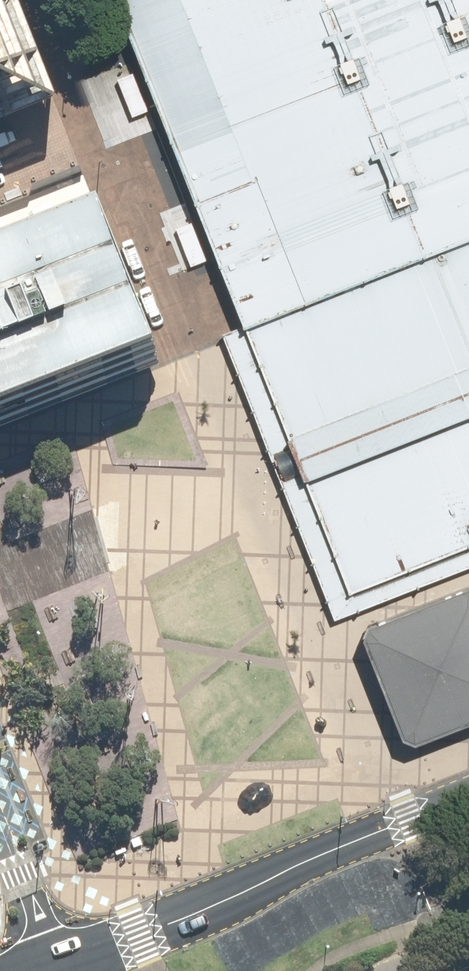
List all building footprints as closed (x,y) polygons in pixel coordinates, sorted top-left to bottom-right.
[(54,96),(19,0),(0,0),(0,118),(54,96)] [(140,68),(198,209),(248,337),(287,434),(302,472),(318,515),(354,607),(468,562),(468,0),(116,0),(140,68)] [(135,68),(120,73),(136,110),(150,105),(135,68)] [(161,366),(93,198),(0,234),(0,430),(161,366)] [(194,220),(180,226),(195,263),(209,257),(194,220)] [(371,642),(411,741),(424,747),(468,729),(468,593),(376,629),(371,642)]
